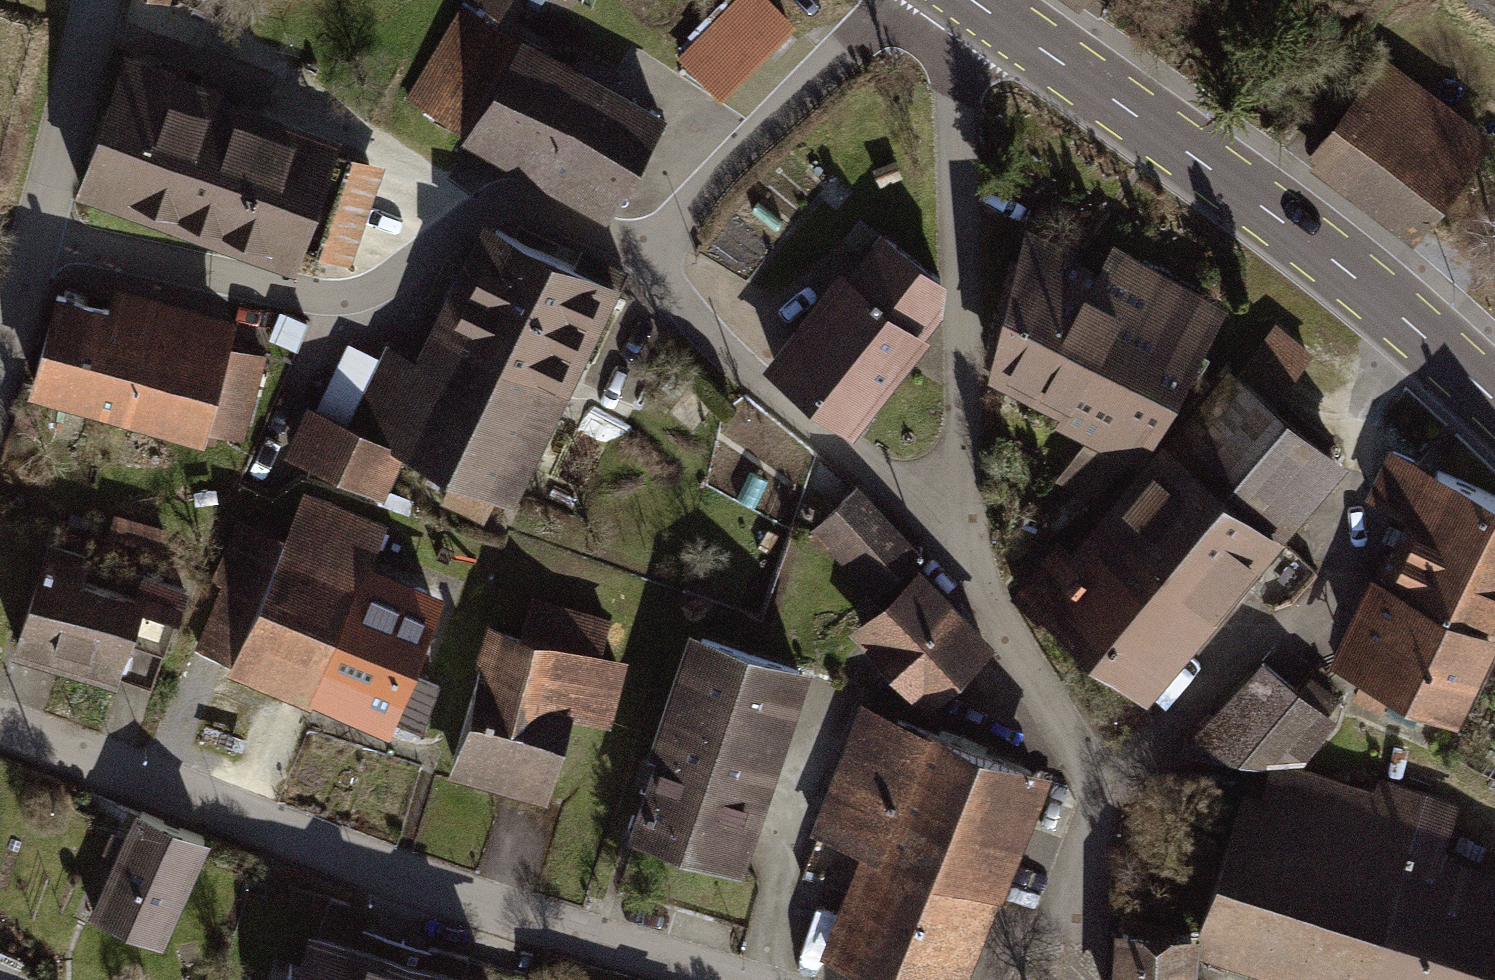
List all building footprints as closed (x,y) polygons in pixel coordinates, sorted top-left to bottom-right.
[(610,223),(673,113),(499,22),(513,0),(464,0),(404,98),(469,135),(465,141),(610,223)] [(770,0),(731,0),(675,56),(720,100),(796,25),(770,0)] [(127,49),(78,192),(297,267),(304,247),(338,148),(344,133),(226,92),(228,84),(127,49)] [(1306,156),(1314,162),(1309,168),(1414,247),(1494,140),(1494,136),(1384,53),(1306,156)] [(338,148),(304,247),(352,264),(387,164),(338,148)] [(380,356),(350,342),(319,407),(310,403),(286,452),(388,501),(408,459),(518,511),(634,268),(586,245),(580,259),(487,215),(418,359),(386,344),(380,356)] [(1025,225),(987,380),(1056,417),(1052,425),(1138,467),(1228,306),(1114,245),(1099,271),(1074,257),(1076,252),(1025,225)] [(762,368),(852,439),(931,338),(927,335),(943,315),(945,282),(880,232),(846,275),(839,270),(762,368)] [(58,289),(30,394),(207,441),(209,431),(244,441),(267,353),(233,344),(241,314),(117,281),(111,303),(58,289)] [(270,305),(259,335),(288,347),(300,317),(270,305)] [(1276,322),(1236,375),(1274,406),(1314,354),(1276,322)] [(1009,596),(1146,709),(1347,466),(1274,406),(1236,375),(1224,365),(1071,550),(1057,539),(1009,596)] [(1378,579),(1373,577),(1328,666),(1457,727),(1494,644),(1494,496),(1389,447),(1365,502),(1405,520),(1378,579)] [(860,483),(810,530),(875,598),(924,551),(860,483)] [(232,670),(392,734),(450,588),(377,560),(392,524),(307,490),(288,536),(239,516),(212,582),(221,585),(197,646),(235,661),(232,670)] [(120,688),(136,637),(167,647),(177,615),(182,616),(192,587),(145,572),(137,596),(84,580),(93,553),(48,540),(12,656),(120,688)] [(852,632),(930,712),(1001,645),(923,564),(852,632)] [(481,664),(450,775),(550,804),(576,713),(612,724),(632,657),(606,650),(616,617),(533,593),(522,629),(491,620),(478,663),(481,664)] [(631,838),(748,877),(818,668),(694,627),(651,753),(659,755),(631,838)] [(1177,752),(1181,756),(1270,767),(1302,766),(1338,721),(1328,715),(1341,699),(1311,676),(1299,692),(1262,661),(1177,752)] [(884,979),(972,979),(1052,773),(864,701),(813,835),(862,853),(822,956),(884,979)] [(1199,957),(1271,979),(1494,979),(1494,873),(1444,856),(1460,805),(1378,777),(1375,791),(1302,766),(1270,767),(1260,795),(1242,790),(1196,936),(1200,937),(1199,957)] [(136,808),(90,916),(166,949),(212,841),(136,808)] [(313,930),(297,979),(474,979),(313,930)] [(1196,936),(1172,935),(1116,931),(1112,979),(1197,979),(1199,957),(1200,937),(1196,936)]
